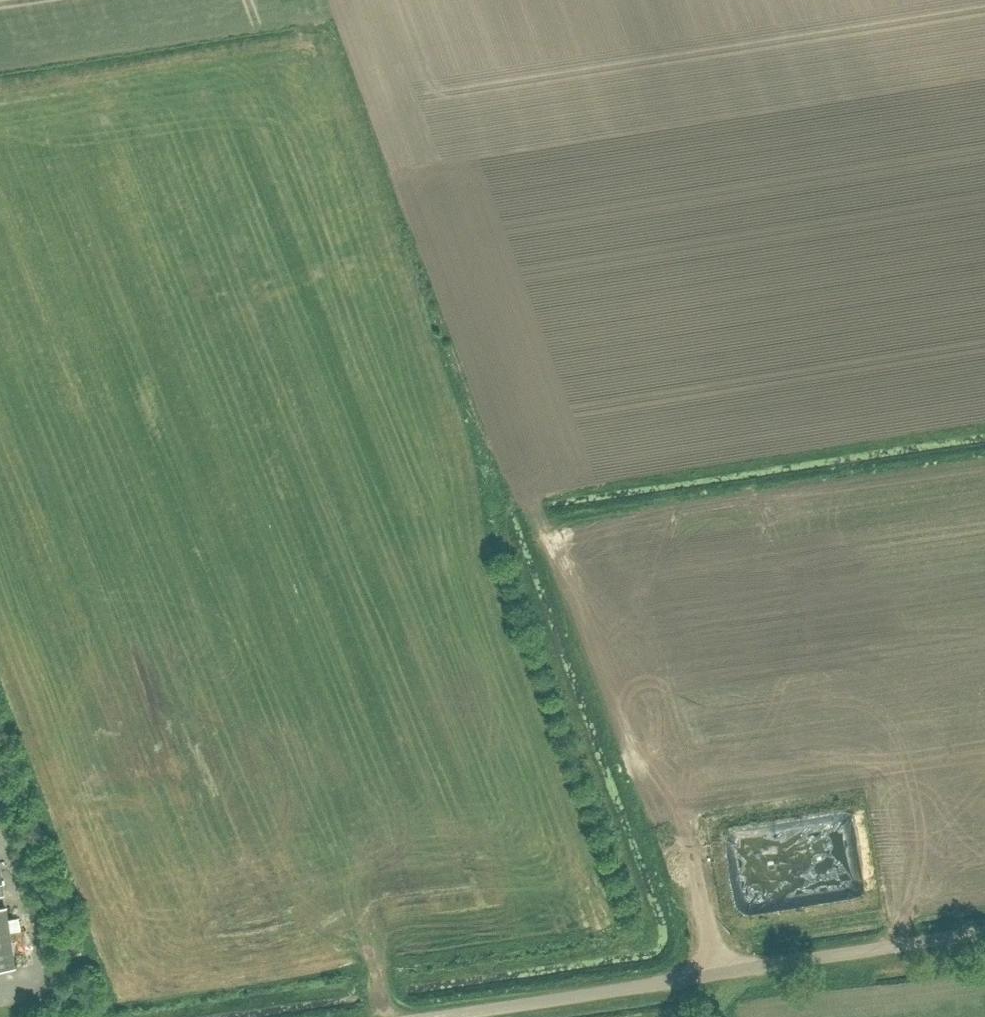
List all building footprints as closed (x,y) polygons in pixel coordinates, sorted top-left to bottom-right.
[(799,855),(819,846),(813,833),(793,841),(799,855)] [(785,904),(782,887),(766,889),(768,907),(785,904)] [(7,906),(0,907),(0,969),(16,966),(7,906)]
